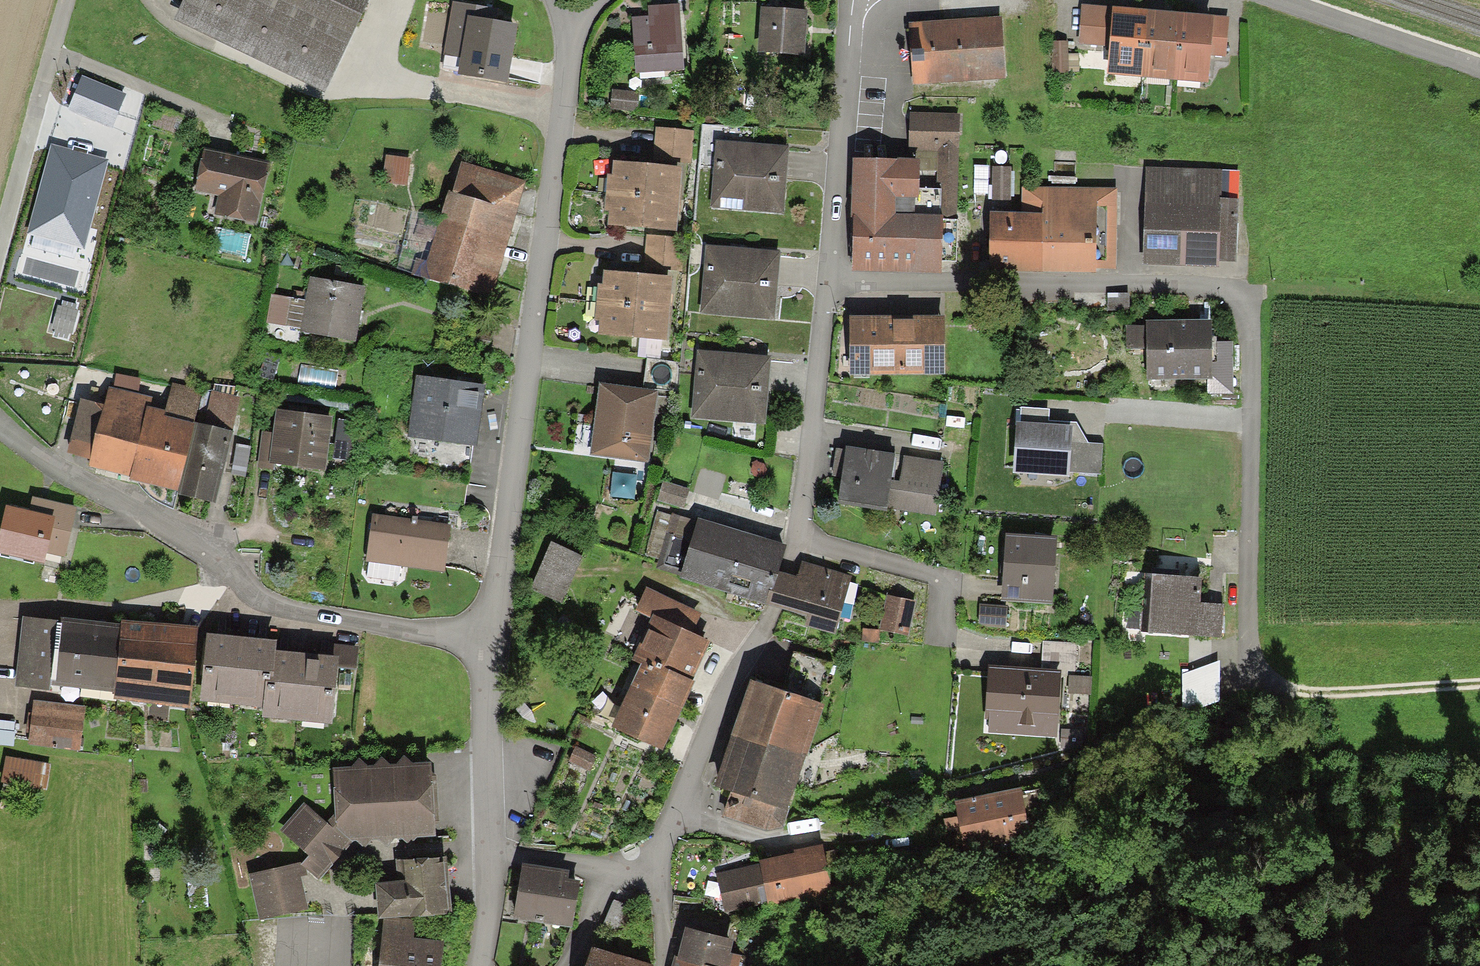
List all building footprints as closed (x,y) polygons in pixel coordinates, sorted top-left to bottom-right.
[(177,20),(324,94),(371,0),(186,0),(177,20)] [(457,73),(508,82),(518,27),(479,20),(481,8),(452,3),(443,57),(460,60),(457,73)] [(1108,46),(1110,5),(1081,4),(1080,44),(1108,46)] [(1139,76),(1144,7),(1110,5),(1108,46),(1106,74),(1139,76)] [(634,18),(636,75),(681,74),(680,6),(649,6),(650,17),(634,18)] [(1139,76),(1172,79),(1178,10),(1144,7),(1139,76)] [(806,59),(807,11),(762,10),(760,57),(806,59)] [(1172,79),(1206,82),(1213,13),(1178,10),(1172,79)] [(999,19),(911,25),(915,84),(1003,78),(999,19)] [(1072,48),(1072,41),(1055,42),(1055,76),(1074,76),(1072,57),(1092,58),(1092,49),(1072,48)] [(639,92),(613,90),(611,111),(637,113),(639,92)] [(909,115),(909,151),(938,152),(938,190),(919,190),(919,200),(915,200),(915,218),(943,219),(943,222),(957,222),(961,116),(909,115)] [(692,132),(655,129),(652,161),(689,164),(692,132)] [(717,141),(711,206),(783,212),(789,147),(717,141)] [(219,196),(215,216),(256,224),(268,165),(222,156),(203,152),(195,191),(219,196)] [(387,159),(382,186),(409,191),(413,164),(387,159)] [(850,274),(941,276),(942,262),(956,262),(957,222),(943,222),(943,219),(915,218),(915,200),(919,200),(919,190),(919,162),(852,161),(850,274)] [(683,166),(613,162),(611,195),(680,200),(683,166)] [(431,249),(423,277),(491,301),(526,186),(462,165),(450,196),(431,191),(414,244),(431,249)] [(1013,170),(993,169),(992,198),(1013,198),(1013,170)] [(1220,261),(1235,262),(1237,202),(1220,201),(1220,174),(1147,172),(1145,265),(1220,267),(1220,261)] [(989,216),(988,274),(1096,275),(1096,269),(1118,270),(1119,191),(1023,190),(1023,216),(989,216)] [(680,200),(611,195),(608,229),(678,234),(680,200)] [(682,241),(647,238),(645,270),(680,272),(682,241)] [(710,245),(704,314),(775,320),(781,251),(710,245)] [(604,273),(603,287),(599,286),(598,304),(669,310),(671,278),(604,273)] [(303,330),(302,335),(358,343),(366,288),(310,280),(307,302),(303,330)] [(303,330),(307,302),(271,296),(267,325),(303,330)] [(669,310),(598,304),(596,324),(599,324),(598,336),(667,344),(669,310)] [(851,366),(942,370),(944,310),(853,307),(851,366)] [(1143,322),(1147,379),(1208,376),(1209,397),(1235,395),(1234,341),(1209,342),(1207,320),(1143,322)] [(699,350),(694,418),(767,423),(771,354),(699,350)] [(680,362),(646,359),(644,388),(677,391),(680,362)] [(482,402),(484,386),(415,377),(407,438),(476,448),(482,402)] [(656,394),(599,387),(590,454),(647,462),(656,394)] [(86,467),(128,479),(146,408),(148,401),(106,392),(86,467)] [(146,408),(128,479),(177,492),(197,421),(146,408)] [(1016,426),(1014,476),(1067,480),(1068,472),(1102,475),(1104,445),(1090,444),(1076,422),(1049,421),(1050,410),(1021,409),(1020,426),(1016,426)] [(327,475),(332,418),(273,411),(263,466),(327,475)] [(352,462),(353,422),(336,422),(336,462),(352,462)] [(233,434),(199,425),(181,495),(214,505),(233,434)] [(237,447),(235,476),(248,478),(251,449),(237,447)] [(848,447),(838,509),(885,516),(886,509),(895,455),(848,447)] [(895,455),(886,509),(938,517),(947,463),(895,455)] [(689,490),(664,483),(659,501),(684,508),(689,490)] [(29,514),(7,508),(0,533),(0,554),(44,566),(47,554),(65,559),(78,510),(33,498),(29,514)] [(709,589),(727,529),(698,520),(697,523),(659,512),(646,555),(661,559),(658,569),(680,576),(679,580),(709,589)] [(444,574),(451,527),(373,516),(366,562),(444,574)] [(773,595),(779,574),(787,548),(727,529),(709,589),(766,606),(769,594),(773,595)] [(1057,541),(1006,537),(1001,602),(1052,605),(1057,541)] [(551,545),(532,593),(564,605),(583,559),(551,545)] [(769,594),(766,606),(808,618),(805,627),(833,636),(849,580),(802,566),(798,579),(779,574),(773,595),(769,594)] [(1153,577),(1150,636),(1224,639),(1225,603),(1202,603),(1203,579),(1153,577)] [(707,633),(694,627),(700,614),(647,589),(636,613),(653,621),(634,662),(640,665),(642,661),(690,683),(709,642),(704,640),(707,633)] [(917,602),(886,595),(878,630),(909,637),(917,602)] [(56,623),(22,618),(14,687),(50,691),(51,687),(56,623)] [(114,695),(122,629),(87,625),(56,623),(51,687),(114,695)] [(122,629),(114,695),(114,700),(191,710),(200,629),(155,626),(122,625),(122,629)] [(879,631),(863,630),(862,641),(878,642),(879,631)] [(208,637),(201,703),(264,709),(266,684),(274,685),(277,654),(278,644),(262,643),(221,638),(208,637)] [(1079,665),(1079,642),(1045,642),(1045,665),(1079,665)] [(264,709),(263,719),(332,725),(337,670),(355,672),(357,649),(329,646),(328,659),(324,658),(283,655),(277,654),(274,685),(266,684),(264,709)] [(793,655),(781,691),(819,704),(832,667),(793,655)] [(640,665),(612,729),(663,754),(680,716),(694,686),(690,683),(642,661),(640,665)] [(1219,662),(1183,677),(1183,714),(1219,701),(1219,662)] [(996,664),(992,729),(1055,733),(1059,668),(996,664)] [(1092,678),(1074,679),(1075,697),(1093,696),(1092,678)] [(751,681),(732,737),(804,760),(805,760),(824,705),(819,704),(781,691),(766,686),(751,681)] [(85,709),(33,702),(28,744),(79,751),(85,709)] [(714,787),(731,793),(787,810),(804,760),(732,737),(714,787)] [(578,751),(570,768),(592,777),(599,761),(578,751)] [(48,765),(6,758),(2,783),(44,791),(48,765)] [(428,833),(423,767),(328,771),(332,810),(321,824),(344,841),(348,837),(428,833)] [(1025,791),(957,805),(968,857),(1036,843),(1025,791)] [(731,793),(724,816),(779,834),(787,810),(731,793)] [(321,824),(297,806),(275,831),(300,854),(294,861),(295,863),(300,867),(312,878),(344,841),(321,824)] [(757,863),(718,870),(726,912),(765,905),(833,891),(823,841),(756,855),(757,863)] [(376,913),(451,909),(449,880),(447,845),(407,848),(408,870),(374,872),(376,913)] [(295,863),(250,872),(260,919),(310,910),(300,867),(295,863)] [(521,864),(513,921),(575,930),(581,882),(570,881),(571,871),(521,864)] [(612,900),(600,930),(620,938),(632,908),(612,900)] [(376,965),(441,965),(444,935),(413,932),(414,916),(381,913),(376,965)] [(678,961),(700,965),(738,965),(740,957),(730,954),(732,942),(685,931),(678,961)] [(591,950),(586,965),(644,965),(591,950)]
